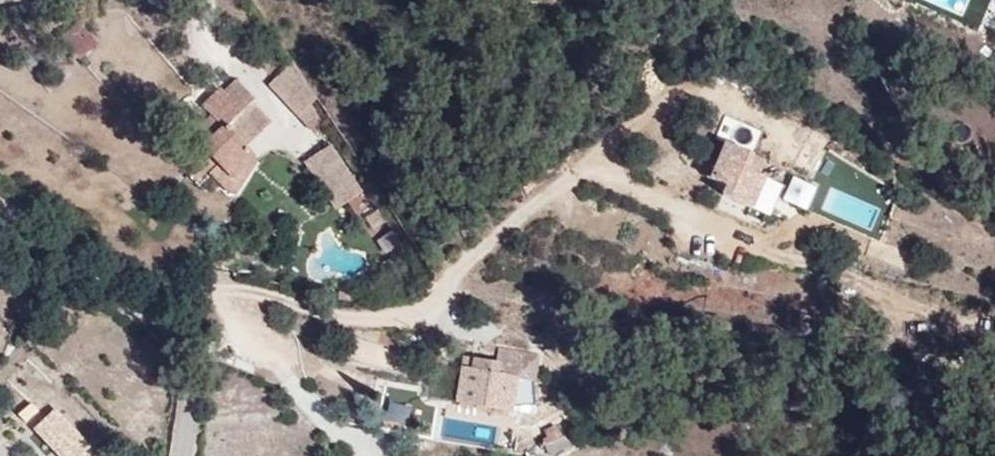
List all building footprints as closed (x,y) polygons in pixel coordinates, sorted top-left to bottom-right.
[(277,84),(318,130),(329,120),(317,104),(325,98),(302,61),(277,84)] [(271,140),(249,120),(255,112),(232,92),(211,114),(219,123),(198,143),(227,172),(239,184),(264,160),(258,154),(271,140)] [(724,142),(708,178),(723,184),(719,193),(768,213),(780,186),(757,176),(764,160),(724,142)] [(342,212),(368,195),(337,148),(311,165),(342,212)] [(246,190),(271,167),(264,160),(239,184),(246,190)] [(233,203),(246,190),(239,184),(227,172),(214,185),(233,203)] [(533,382),(538,357),(501,350),(499,363),(476,358),(473,369),(463,367),(457,400),(510,411),(517,379),(533,382)] [(466,356),(463,367),(473,369),(476,358),(466,356)] [(413,421),(412,434),(505,443),(508,415),(416,407),(418,385),(379,381),(376,418),(413,421)] [(547,455),(565,446),(554,424),(535,433),(547,455)]
